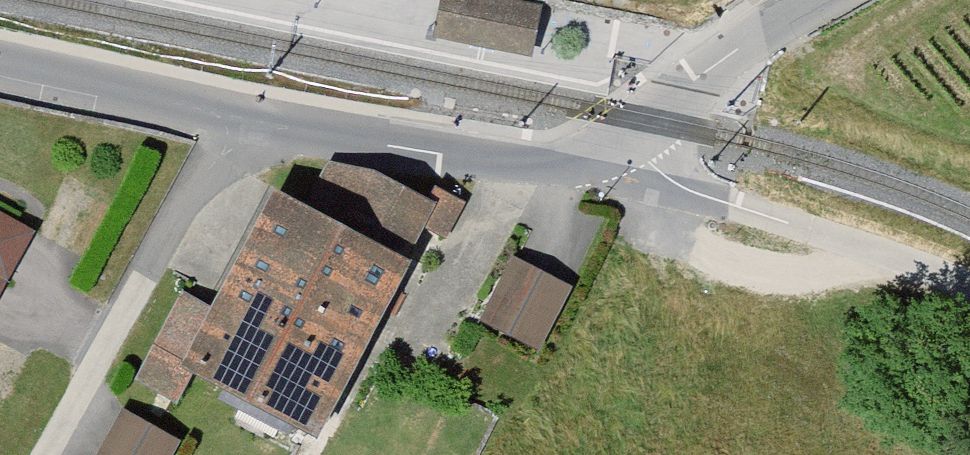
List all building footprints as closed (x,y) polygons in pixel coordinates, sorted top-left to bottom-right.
[(496,0),(445,0),(439,31),(525,48),(533,7),(496,0)] [(30,362),(62,290),(109,311),(176,162),(128,141),(77,255),(0,221),(0,349),(30,362)] [(262,194),(169,374),(305,444),(427,209),(323,156),(294,211),(262,194)] [(482,319),(544,346),(572,282),(510,255),(482,319)] [(94,454),(173,454),(182,437),(121,405),(94,454)]
